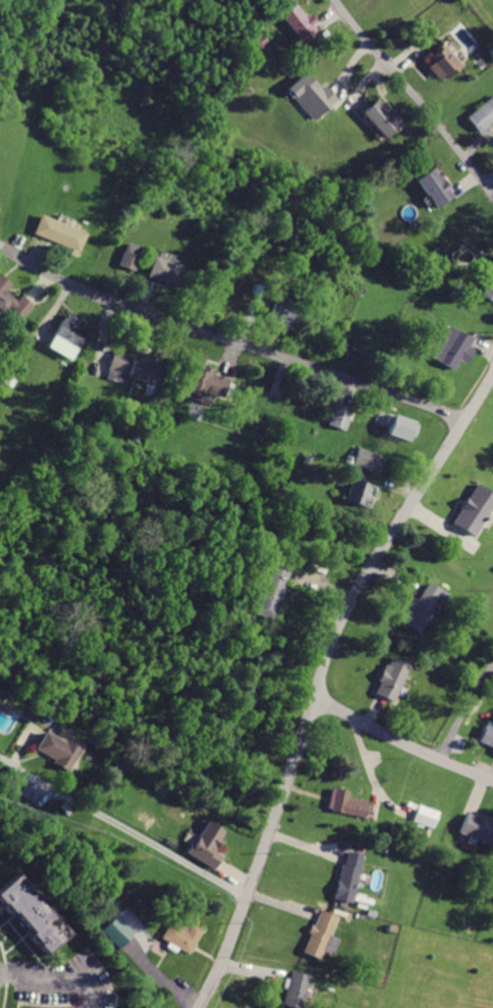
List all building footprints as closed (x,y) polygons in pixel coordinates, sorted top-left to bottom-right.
[(297,2),(282,15),(304,41),(319,28),(297,2)] [(462,65),(447,45),(425,61),(441,81),(462,65)] [(315,120),(337,100),(309,69),(287,89),(315,120)] [(468,116),(482,132),(492,122),(492,95),(468,116)] [(387,137),(403,122),(380,97),(364,112),(387,137)] [(435,167),(417,179),(436,208),(453,196),(449,190),(454,186),(446,175),(442,178),(435,167)] [(32,235),(81,249),(87,229),(38,215),(32,235)] [(119,266),(136,270),(141,245),(125,242),(119,266)] [(183,265),(153,256),(147,275),(177,285),(183,265)] [(479,292),(492,299),(492,268),(479,292)] [(0,274),(0,309),(16,324),(34,305),(21,294),(16,300),(5,290),(11,284),(0,274)] [(267,320),(290,326),(296,304),(272,298),(267,320)] [(88,331),(77,325),(80,319),(67,312),(49,347),(73,359),(88,331)] [(448,320),(426,357),(452,372),(460,358),(465,361),(474,347),(469,344),(474,335),(448,320)] [(158,362),(116,349),(109,369),(157,384),(161,373),(156,371),(158,362)] [(352,407),(335,401),(328,424),(345,429),(352,407)] [(411,441),(416,421),(389,413),(384,433),(411,441)] [(353,462),(379,471),(384,455),(359,447),(353,462)] [(367,502),(371,482),(351,479),(347,498),(367,502)] [(452,520),(474,535),(492,506),(492,491),(479,481),(452,520)] [(271,559),(254,608),(273,614),(278,600),(283,601),(288,585),(283,583),(289,565),(271,559)] [(426,579),(417,596),(413,594),(405,607),(409,609),(402,621),(415,629),(434,597),(439,601),(445,590),(426,579)] [(391,654),(386,663),(382,661),(374,677),(377,679),(371,691),(392,702),(412,665),(391,654)] [(477,739),(492,746),(489,751),(492,753),(492,723),(486,720),(477,739)] [(45,730),(41,736),(35,747),(53,757),(50,762),(67,772),(81,747),(64,737),(63,740),(45,730)] [(333,784),(328,808),(367,817),(371,799),(344,793),(345,787),(333,784)] [(418,803),(412,820),(433,827),(439,810),(418,803)] [(456,831),(491,846),(492,842),(492,826),(489,824),(491,819),(474,812),(472,815),(465,812),(456,831)] [(206,817),(184,850),(212,868),(220,855),(212,850),(225,829),(206,817)] [(346,850),(344,863),(340,862),(332,899),(352,903),(362,853),(346,850)] [(0,887),(0,900),(4,905),(6,903),(14,912),(16,910),(34,931),(32,933),(41,942),(39,944),(49,955),(75,932),(19,870),(0,887)] [(320,909),(313,926),(310,924),(306,934),(308,934),(302,951),(320,958),(337,916),(320,909)] [(117,914),(103,929),(120,946),(135,931),(117,914)] [(192,923),(190,927),(181,922),(178,927),(167,921),(157,938),(188,955),(203,929),(192,923)] [(282,1004),(300,1007),(305,1007),(314,974),(291,968),(282,1004)]
